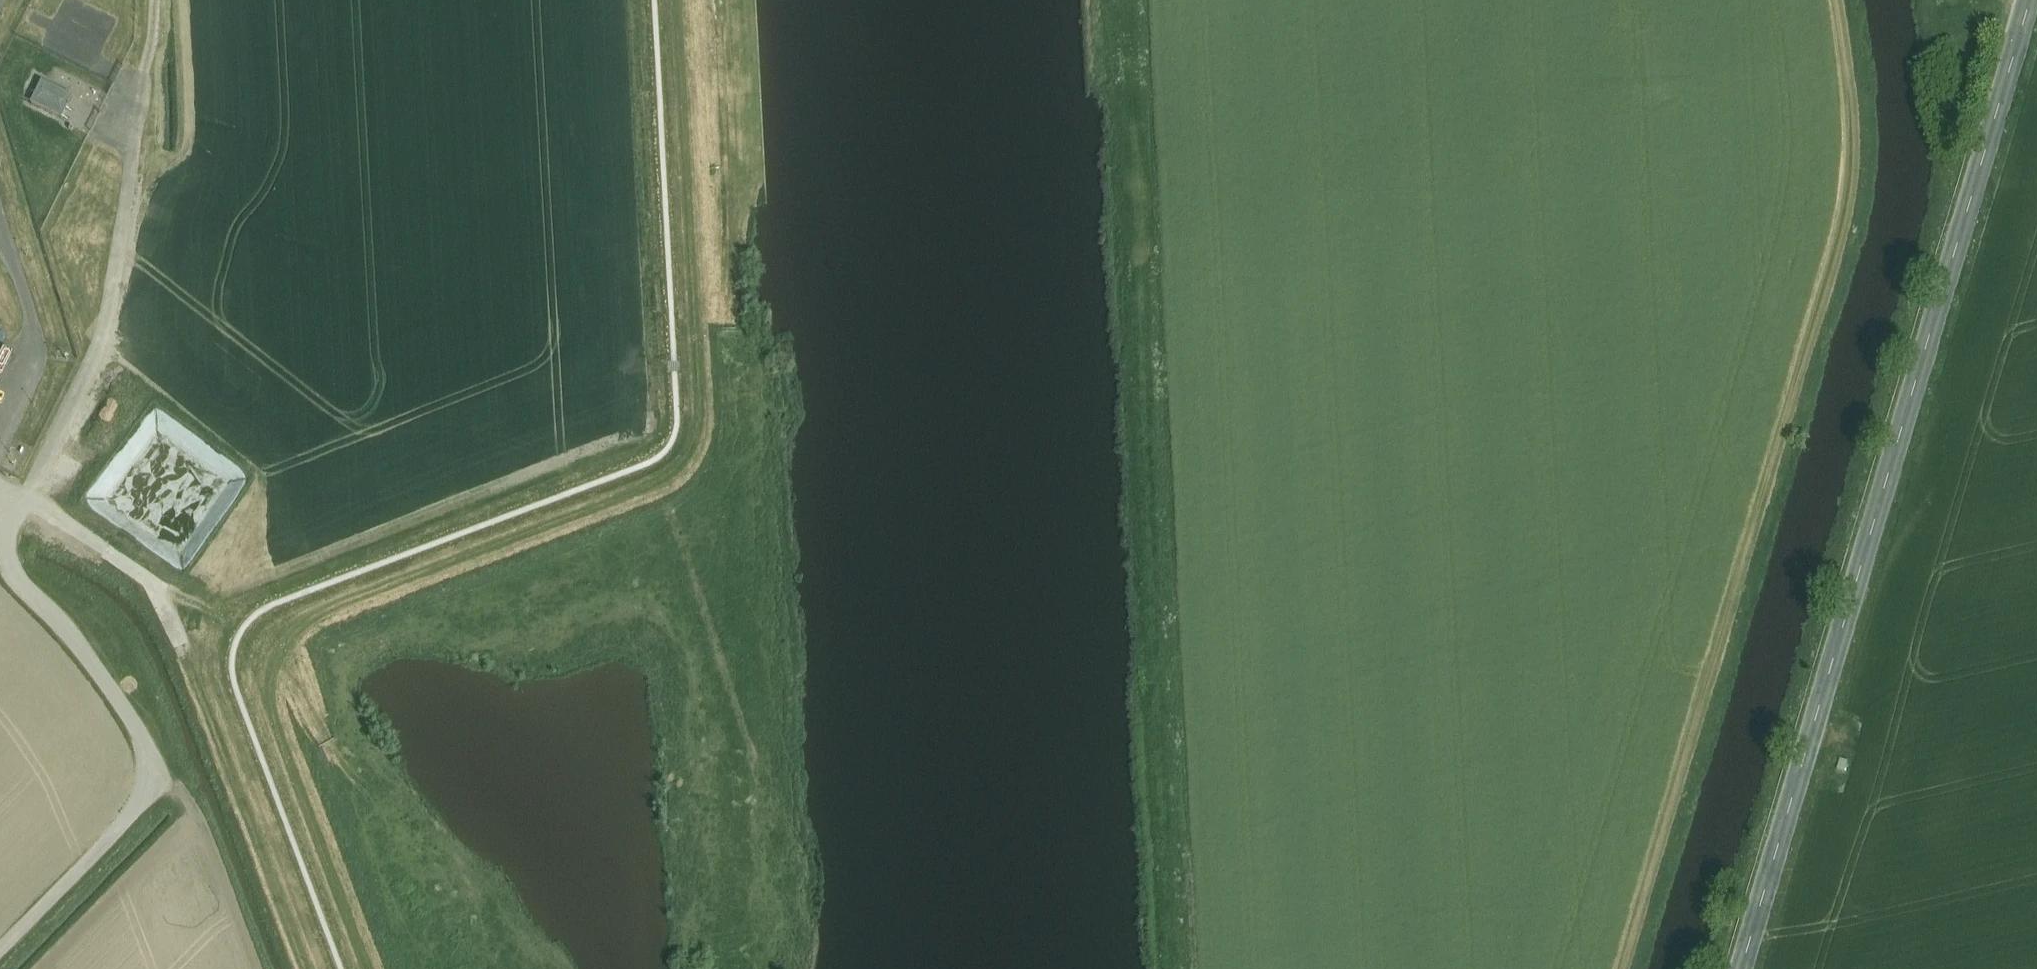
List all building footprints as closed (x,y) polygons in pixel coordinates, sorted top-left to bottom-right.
[(29,104),(60,119),(70,97),(40,82),(29,104)]
